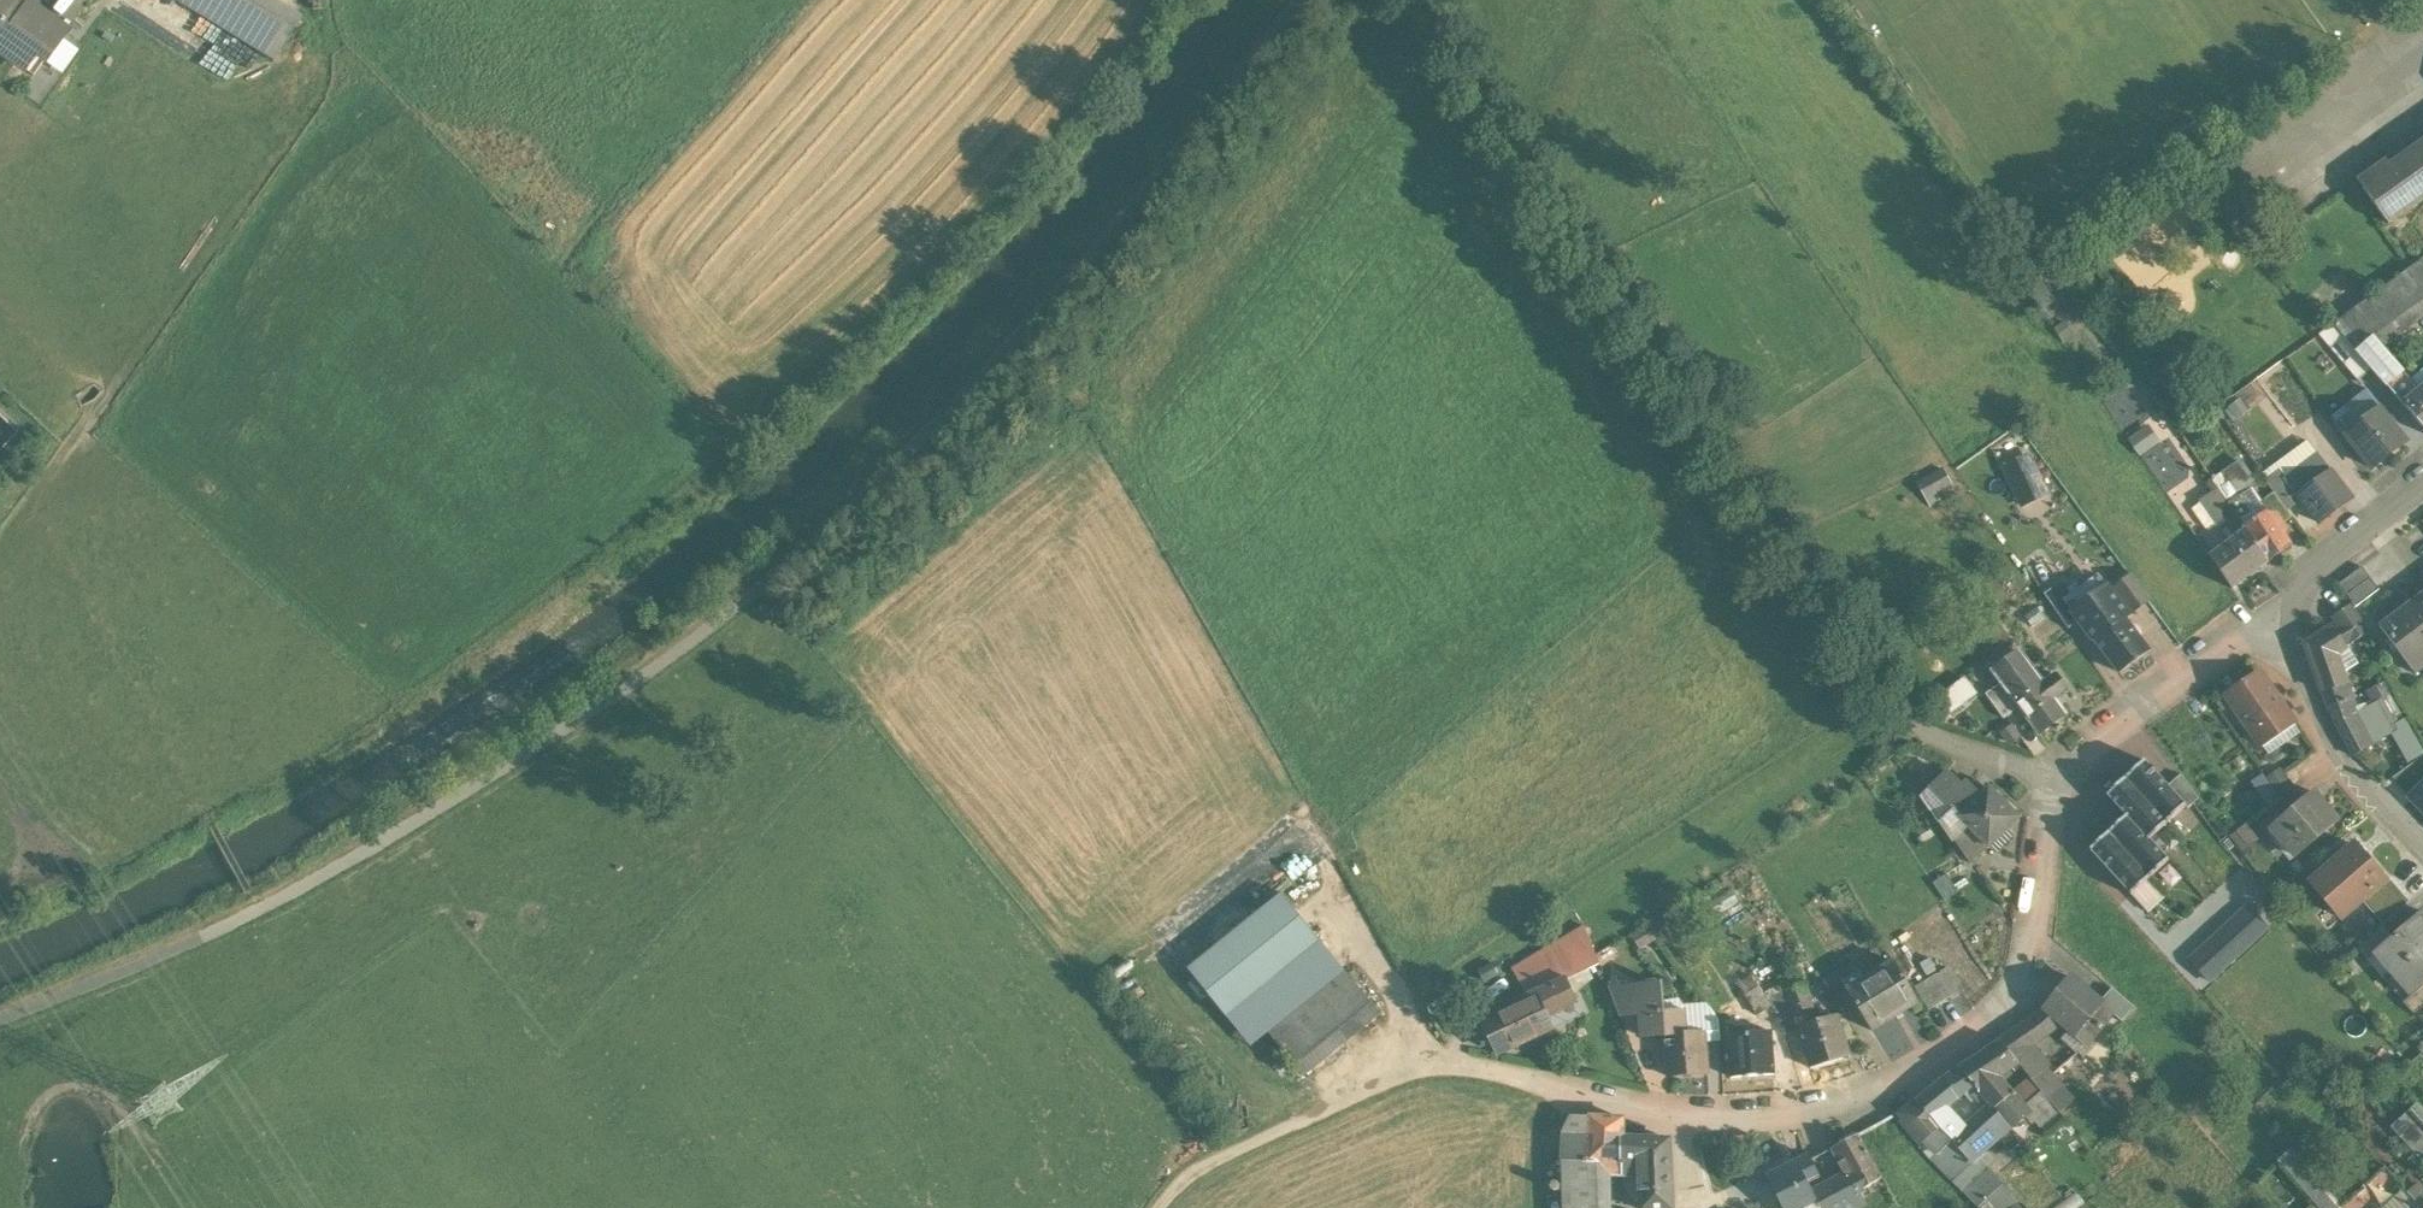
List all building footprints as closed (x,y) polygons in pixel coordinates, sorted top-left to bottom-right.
[(207,20),(207,19),(217,3),(219,0),(174,0),(207,20)] [(0,1),(0,53),(33,77),(65,31),(27,5),(20,15),(0,1)] [(247,21),(217,3),(207,19),(237,37),(247,21)] [(287,32),(252,12),(247,21),(237,37),(236,38),(271,58),(287,32)] [(2390,164),(2386,160),(2357,180),(2388,224),(2422,200),(2422,141),(2390,164)] [(2087,256),(2076,266),(2088,279),(2099,270),(2087,256)] [(2333,324),(2355,351),(2371,337),(2381,348),(2422,317),(2422,262),(2422,260),(2333,324)] [(2355,351),(2333,324),(2318,335),(2357,381),(2371,369),(2355,351)] [(2381,348),(2371,337),(2355,351),(2371,369),(2390,392),(2401,404),(2418,391),(2381,348)] [(2357,381),(2370,398),(2375,405),(2390,392),(2371,369),(2357,381)] [(92,381),(76,375),(72,380),(82,394),(85,397),(96,385),(92,381)] [(96,385),(85,397),(92,403),(103,390),(96,385)] [(2401,404),(2422,429),(2422,387),(2418,391),(2401,404)] [(2375,405),(2370,398),(2348,414),(2337,423),(2372,468),(2403,442),(2379,411),(2375,405)] [(2280,472),(2285,478),(2317,455),(2307,441),(2275,465),(2280,472)] [(2317,455),(2285,478),(2302,500),(2311,513),(2309,514),(2313,519),(2315,517),(2319,523),(2338,509),(2335,505),(2347,496),(2317,455)] [(2031,456),(2004,467),(2019,501),(2045,490),(2031,456)] [(2240,462),(2212,481),(2219,491),(2244,477),(2252,490),(2258,487),(2240,462)] [(1943,467),(1922,479),(1931,495),(1952,483),(1943,467)] [(2285,478),(2280,472),(2266,482),(2274,493),(2286,511),(2302,500),(2285,478)] [(2252,490),(2244,477),(2219,491),(2244,528),(2266,513),(2260,504),(2251,491),(2252,490)] [(2234,539),(2246,530),(2244,528),(2219,491),(2203,504),(2223,532),(2227,529),(2234,539)] [(2274,493),(2260,504),(2266,513),(2275,527),(2280,523),(2281,524),(2291,517),(2286,511),(2274,493)] [(2266,513),(2244,528),(2246,530),(2267,562),(2289,546),(2281,534),(2285,531),(2281,524),(2280,523),(2275,527),(2266,513)] [(2234,539),(2210,557),(2232,589),(2267,562),(2246,530),(2234,539)] [(2361,567),(2338,584),(2347,596),(2370,578),(2361,567)] [(2097,575),(2071,594),(2077,601),(2072,605),(2075,609),(2106,587),(2097,575)] [(2147,604),(2127,577),(2112,589),(2131,615),(2147,604)] [(2370,578),(2347,596),(2355,607),(2378,590),(2370,578)] [(2071,594),(2062,581),(2044,594),(2068,629),(2079,621),(2072,612),(2075,609),(2072,605),(2077,601),(2071,594)] [(2075,609),(2072,612),(2079,621),(2094,641),(2094,640),(2124,618),(2125,620),(2129,617),(2106,587),(2075,609)] [(2402,610),(2422,639),(2422,594),(2402,610)] [(2350,605),(2333,617),(2351,644),(2368,632),(2350,605)] [(2402,610),(2399,606),(2385,616),(2388,620),(2379,627),(2414,674),(2422,668),(2422,639),(2402,610)] [(2124,618),(2094,640),(2118,673),(2149,651),(2125,620),(2124,618)] [(2332,629),(2306,645),(2321,692),(2344,684),(2345,684),(2335,654),(2345,648),(2332,629)] [(2020,654),(1994,673),(2019,707),(2039,733),(2064,714),(2054,700),(2065,691),(2054,676),(2042,685),(2020,654)] [(2281,706),(2263,677),(2262,677),(2259,674),(2227,696),(2262,748),(2295,725),(2281,706)] [(2385,680),(2367,689),(2394,738),(2411,728),(2385,680)] [(2002,684),(1986,695),(2003,718),(2019,707),(2002,684)] [(2344,684),(2321,692),(2330,718),(2352,756),(2368,748),(2359,728),(2353,714),(2344,684)] [(2144,760),(2125,778),(2167,823),(2185,807),(2186,806),(2168,786),(2144,760)] [(1988,788),(1986,791),(1975,779),(1969,784),(1966,781),(1961,785),(1952,776),(1945,772),(1929,788),(1989,848),(1991,845),(1997,851),(2009,839),(2003,833),(2018,818),(1988,788)] [(2198,798),(2180,775),(2168,786),(2186,806),(2185,807),(2187,809),(2198,798)] [(2279,776),(2269,783),(2279,797),(2288,789),(2279,776)] [(2167,823),(2125,778),(2106,795),(2116,806),(2122,806),(2122,813),(2125,816),(2126,816),(2149,840),(2149,839),(2167,823)] [(2422,811),(2422,785),(2410,798),(2422,811)] [(1989,848),(1929,788),(1923,794),(1972,864),(1989,848)] [(2313,793),(2270,828),(2295,857),(2337,821),(2313,793)] [(2149,840),(2126,816),(2125,816),(2108,832),(2149,878),(2169,860),(2156,846),(2149,846),(2149,839),(2149,840)] [(2248,823),(2230,837),(2248,858),(2260,849),(2256,844),(2261,839),(2248,823)] [(2149,878),(2108,832),(2089,850),(2130,895),(2149,878)] [(2354,845),(2311,882),(2341,917),(2385,880),(2354,845)] [(2390,880),(2363,903),(2383,925),(2409,902),(2390,880)] [(1343,970),(1281,894),(1187,969),(1225,1016),(1250,1046),(1268,1031),(1343,970)] [(2247,906),(2189,959),(2209,980),(2267,928),(2247,906)] [(2373,953),(2374,954),(2392,974),(2422,948),(2422,914),(2421,911),(2392,936),(2373,953)] [(1588,925),(1512,969),(1527,997),(1566,979),(1567,979),(1603,965),(1588,925)] [(2383,925),(2357,948),(2367,960),(2374,954),(2373,953),(2392,936),(2383,925)] [(2392,974),(2410,995),(2411,996),(2422,986),(2422,948),(2392,974)] [(1893,961),(1846,990),(1871,1030),(1918,1001),(1912,991),(1893,961)] [(1952,967),(1912,991),(1918,1001),(1926,1014),(1966,990),(1952,967)] [(1379,1015),(1343,970),(1268,1031),(1304,1076),(1379,1015)] [(1817,1022),(1800,971),(1781,980),(1783,983),(1797,1028),(1817,1022)] [(1751,976),(1737,985),(1744,995),(1758,986),(1751,976)] [(2100,1001),(2070,977),(2045,1008),(2060,1022),(2068,1030),(2084,1045),(2102,1025),(2099,1022),(2092,1014),(2101,1002),(2100,1001)] [(1519,1007),(1484,1024),(1498,1053),(1551,1028),(1545,1016),(1577,1001),(1567,979),(1566,979),(1527,997),(1517,1002),(1519,1007)] [(1783,983),(1763,994),(1770,1005),(1779,1018),(1784,1035),(1797,1030),(1797,1028),(1783,983)] [(1661,984),(1630,987),(1633,1014),(1641,1014),(1643,1037),(1664,1036),(1665,1036),(1663,1012),(1664,1012),(1661,984)] [(1758,986),(1744,995),(1756,1014),(1770,1005),(1763,994),(1758,986)] [(2411,996),(2410,995),(2403,1001),(2414,1013),(2422,1005),(2422,986),(2411,996)] [(1630,987),(1609,989),(1619,1015),(1633,1014),(1630,987)] [(2135,1008),(2111,988),(2100,1001),(2101,1002),(2110,1011),(2121,1021),(2135,1008)] [(2110,1011),(2101,1002),(2092,1014),(2099,1022),(2110,1011)] [(1712,1006),(1682,1010),(1684,1034),(1704,1033),(1705,1045),(1712,1044),(1713,1057),(1723,1057),(1721,1017),(1712,1006)] [(2047,1067),(2029,1045),(2044,1034),(2060,1022),(2045,1008),(2033,1018),(2002,1041),(2017,1061),(2031,1079),(2046,1068),(2047,1067)] [(1684,1034),(1682,1010),(1664,1012),(1663,1012),(1665,1036),(1664,1036),(1668,1077),(1707,1074),(1706,1058),(1713,1057),(1712,1044),(1705,1045),(1704,1033),(1684,1034)] [(1817,1022),(1797,1028),(1797,1030),(1809,1067),(1849,1055),(1836,1015),(1817,1022)] [(1770,1032),(1728,1035),(1731,1076),(1773,1073),(1770,1032)] [(2002,1041),(1959,1068),(1973,1084),(1990,1104),(1993,1107),(2012,1094),(2013,1093),(1999,1076),(2017,1061),(2002,1041)] [(1990,1104),(1965,1126),(1947,1107),(1973,1084),(1959,1068),(1944,1077),(1915,1100),(1970,1162),(1978,1156),(2000,1137),(2010,1129),(1992,1108),(1993,1107),(1990,1104)] [(2051,1074),(2046,1068),(2031,1079),(2041,1090),(2055,1107),(2065,1119),(2078,1109),(2051,1074)] [(2041,1090),(2028,1101),(2039,1114),(2035,1117),(2039,1121),(2055,1107),(2041,1090)] [(1993,1107),(1992,1108),(2010,1129),(2028,1113),(2023,1106),(2012,1094),(1993,1107)] [(1970,1162),(1915,1100),(1899,1114),(1922,1141),(1924,1140),(1936,1154),(1938,1152),(1958,1175),(1970,1162)] [(2028,1101),(2023,1106),(2028,1113),(2010,1129),(2016,1136),(2030,1123),(2036,1130),(2040,1127),(2047,1135),(2065,1119),(2055,1107),(2039,1121),(2035,1117),(2039,1114),(2028,1101)] [(1623,1118),(1570,1116),(1562,1134),(1561,1161),(1597,1163),(1621,1164),(1622,1137),(1623,1118)] [(2016,1136),(2010,1129),(2000,1137),(2016,1159),(2027,1150),(2016,1136)] [(2408,1145),(2422,1162),(2422,1131),(2408,1145)] [(1856,1135),(1832,1148),(1847,1174),(1856,1193),(1857,1193),(1880,1179),(1856,1135)] [(1622,1137),(1621,1164),(1621,1176),(1639,1176),(1639,1191),(1642,1191),(1643,1207),(1672,1207),(1669,1139),(1622,1137)] [(1847,1174),(1832,1148),(1822,1153),(1836,1180),(1847,1174)] [(2293,1158),(2296,1155),(2290,1149),(2277,1161),(2317,1206),(2318,1207),(2337,1207),(2293,1158)] [(1767,1176),(1783,1207),(1819,1207),(1812,1193),(1807,1183),(1820,1177),(1809,1155),(1767,1176)] [(1958,1175),(1952,1181),(1962,1190),(1968,1184),(1985,1201),(2004,1183),(1997,1175),(1978,1156),(1970,1162),(1958,1175)] [(1561,1161),(1563,1207),(1598,1207),(1597,1163),(1561,1161)] [(2408,1192),(2399,1183),(2385,1168),(2359,1192),(2375,1207),(2390,1207),(2408,1192)] [(1812,1193),(1819,1207),(1853,1207),(1863,1203),(1857,1193),(1856,1193),(1847,1174),(1836,1180),(1812,1193)] [(2409,1174),(2399,1183),(2408,1192),(2417,1184),(2409,1174)] [(1962,1190),(1979,1207),(2029,1207),(2010,1190),(2004,1183),(1985,1201),(1968,1184),(1962,1190)] [(2418,1183),(2417,1184),(2408,1192),(2422,1207),(2422,1188),(2418,1183)]
